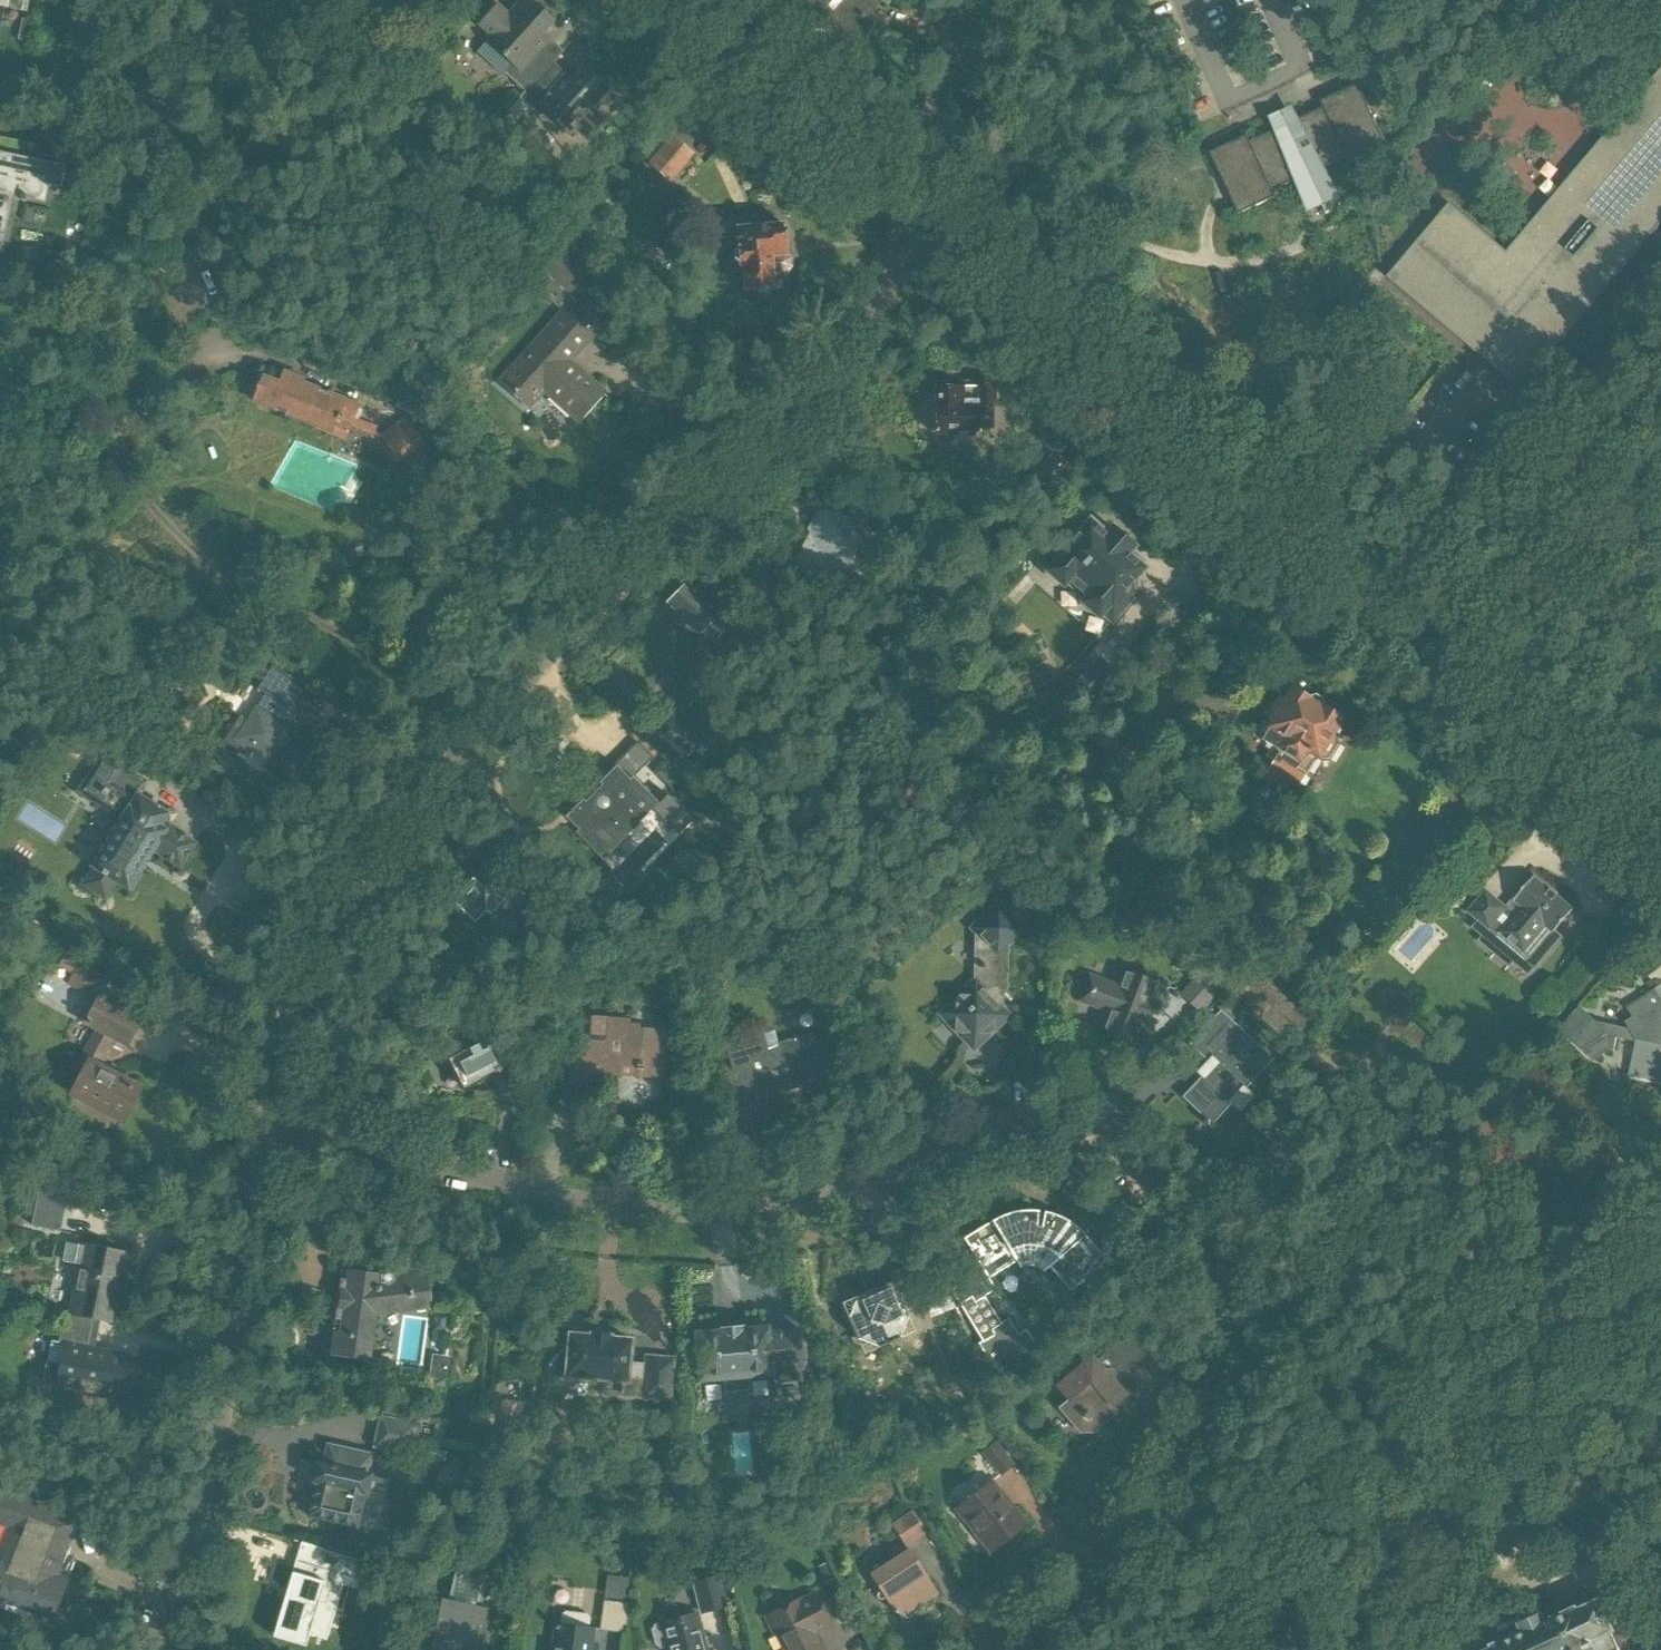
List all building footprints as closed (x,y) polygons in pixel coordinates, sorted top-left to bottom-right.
[(546,71),(556,59),(541,46),(545,42),(539,36),(552,22),(528,0),(523,0),(508,17),(497,6),(480,25),(492,35),(487,41),(512,64),(504,73),(525,92),(519,98),(520,99),(546,71)] [(869,0),(809,0),(804,6),(828,27),(827,29),(851,44),(866,20),(863,17),(864,16),(859,13),(863,6),(865,8),(869,0)] [(546,71),(520,99),(541,118),(546,112),(571,135),(576,130),(588,140),(604,122),(593,111),(610,92),(583,68),(569,85),(563,79),(559,83),(546,71)] [(1660,225),(1660,72),(1598,146),(1601,148),(1512,253),(1509,251),(1451,201),(1388,276),(1522,390),(1600,297),(1598,294),(1641,244),(1643,246),(1660,225)] [(1386,146),(1358,84),(1320,102),(1323,108),(1250,141),(1247,135),(1209,152),(1238,214),(1275,197),(1272,191),(1296,180),(1305,199),(1331,187),(1322,168),(1346,157),(1349,163),(1386,146)] [(670,183),(694,155),(673,137),(649,165),(670,183)] [(0,152),(0,241),(3,241),(12,196),(45,203),(48,187),(61,190),(66,166),(0,152)] [(787,255),(786,255),(783,224),(772,225),(771,214),(730,217),(722,226),(724,248),(737,247),(733,251),(734,260),(738,263),(739,268),(742,267),(744,291),(789,287),(787,271),(788,271),(791,267),(791,263),(790,258),(787,255)] [(572,371),(565,365),(600,327),(566,296),(586,273),(563,252),(535,284),(565,311),(501,381),(522,399),(540,379),(554,392),(551,395),(572,415),(596,388),(602,393),(603,392),(576,368),(572,371)] [(359,406),(298,382),(300,379),(298,378),(296,380),(288,377),(288,374),(282,371),(277,383),(263,377),(260,385),(258,384),(253,397),(255,398),(254,400),(315,425),(314,427),(345,439),(351,424),(375,433),(377,427),(354,418),(359,406)] [(958,438),(965,438),(968,433),(980,432),(980,426),(989,426),(990,404),(992,404),(992,385),(960,386),(960,388),(941,388),(941,397),(936,397),(936,409),(931,409),(931,431),(951,431),(951,432),(954,433),(958,438)] [(382,436),(398,460),(422,445),(406,420),(382,436)] [(1053,453),(1026,486),(1042,499),(1045,501),(1073,469),(1070,466),(1053,453)] [(882,540),(896,511),(842,485),(828,515),(833,517),(825,533),(817,529),(793,581),(817,592),(827,569),(861,585),(869,568),(863,565),(876,537),(882,540)] [(1078,602),(1095,618),(1100,612),(1108,620),(1120,607),(1115,603),(1122,595),(1118,592),(1140,567),(1137,565),(1141,561),(1130,552),(1130,551),(1126,555),(1124,553),(1129,547),(1125,543),(1124,542),(1122,544),(1112,535),(1114,533),(1113,532),(1109,528),(1103,535),(1087,520),(1082,526),(1078,522),(1068,533),(1072,537),(1065,545),(1056,537),(1038,558),(1046,565),(1042,570),(1059,586),(1064,581),(1082,597),(1078,602)] [(732,599),(700,569),(687,583),(686,582),(667,602),(700,633),(708,640),(715,639),(721,635),(725,629),(726,622),(718,614),(719,613),(732,599)] [(1100,656),(1074,684),(1093,700),(1118,672),(1100,656)] [(270,669),(273,665),(260,657),(257,661),(270,669)] [(324,731),(288,708),(303,685),(273,665),(257,689),(264,694),(247,720),(240,715),(224,741),(249,757),(252,751),(267,761),(264,767),(290,784),(324,731)] [(1260,722),(1252,734),(1265,742),(1259,752),(1274,761),(1264,776),(1294,795),(1317,757),(1327,763),(1340,741),(1330,735),(1339,720),(1319,708),(1322,703),(1322,698),(1316,694),(1311,696),(1308,700),(1292,691),(1290,693),(1287,691),(1284,697),(1282,696),(1279,702),(1274,699),(1265,713),(1275,719),(1269,728),(1260,722)] [(702,740),(661,705),(648,720),(689,755),(702,740)] [(1141,753),(1159,733),(1148,723),(1130,743),(1141,753)] [(141,873),(154,852),(181,869),(197,843),(164,822),(170,813),(137,793),(135,796),(113,782),(121,769),(100,756),(85,780),(99,789),(101,796),(102,797),(98,804),(121,818),(100,851),(97,849),(90,861),(93,863),(90,867),(93,868),(82,885),(106,900),(116,883),(129,891),(130,889),(132,891),(142,875),(141,873)] [(629,777),(615,764),(598,782),(601,785),(585,801),(582,799),(565,816),(578,829),(579,828),(602,851),(622,830),(625,833),(658,801),(632,775),(629,777)] [(1554,932),(1573,909),(1534,876),(1515,899),(1521,904),(1513,913),(1487,891),(1470,911),(1490,929),(1497,920),(1503,925),(1498,931),(1526,954),(1549,927),(1554,932)] [(527,898),(503,878),(493,889),(488,884),(483,889),(473,879),(452,903),(475,924),(485,913),(489,917),(494,913),(505,922),(527,898)] [(973,980),(938,1013),(965,1041),(974,1033),(982,1042),(990,1034),(1010,1015),(1003,1008),(1003,999),(1003,993),(1003,992),(1007,989),(1008,939),(1014,933),(1016,935),(1023,929),(1040,914),(1024,897),(1007,912),(997,902),(971,927),(970,928),(975,933),(975,947),(974,948),(973,977),(975,979),(973,980)] [(75,974),(83,959),(67,950),(59,965),(75,974)] [(75,974),(70,982),(82,989),(86,981),(98,987),(106,971),(83,959),(75,974)] [(1152,998),(1158,983),(1124,970),(1118,986),(1095,977),(1086,1002),(1108,1011),(1102,1029),(1135,1042),(1142,1024),(1145,1025),(1155,999),(1152,998)] [(1199,1012),(1217,992),(1198,975),(1180,995),(1199,1012)] [(1660,1000),(1660,997),(1656,989),(1646,996),(1645,1003),(1635,1009),(1634,1016),(1626,1021),(1630,1028),(1598,1022),(1581,1007),(1560,1030),(1593,1061),(1615,1047),(1617,1038),(1636,1042),(1630,1074),(1660,1080),(1660,1000)] [(85,1069),(74,1091),(123,1118),(138,1089),(97,1067),(114,1036),(128,1043),(141,1018),(100,996),(87,1022),(98,1028),(78,1066),(85,1069)] [(1419,1008),(1410,998),(1396,1011),(1406,1021),(1419,1008)] [(1257,1075),(1273,1059),(1220,1010),(1204,1027),(1188,1045),(1211,1066),(1182,1097),(1206,1119),(1203,1121),(1210,1128),(1214,1124),(1212,1123),(1257,1075)] [(662,1077),(665,1031),(638,1029),(638,1025),(628,1024),(629,1019),(575,1015),(572,1058),(593,1060),(593,1057),(601,1058),(600,1069),(622,1070),(622,1065),(639,1067),(638,1075),(662,1077)] [(842,1075),(830,1032),(813,1037),(812,1033),(778,1042),(779,1047),(768,1050),(763,1032),(725,1043),(736,1083),(730,1085),(742,1126),(767,1119),(761,1098),(807,1085),(806,1082),(823,1077),(824,1080),(842,1075)] [(506,1065),(491,1037),(478,1044),(477,1042),(468,1047),(469,1048),(449,1059),(463,1087),(506,1065)] [(60,1231),(67,1198),(38,1192),(32,1225),(60,1231)] [(1050,1221),(1042,1219),(1037,1218),(1029,1218),(1029,1210),(1016,1211),(1003,1215),(992,1221),(964,1238),(988,1278),(1016,1261),(1021,1268),(1028,1268),(1036,1269),(1043,1272),(1050,1267),(1071,1291),(1106,1260),(1086,1236),(1076,1227),(1065,1220),(1053,1214),(1050,1221)] [(546,1241),(548,1233),(541,1231),(539,1240),(546,1241)] [(72,1312),(71,1313),(93,1317),(113,1322),(119,1293),(124,1294),(126,1283),(122,1282),(127,1253),(86,1245),(85,1246),(67,1242),(63,1261),(81,1264),(72,1312)] [(396,1274),(396,1273),(387,1269),(380,1274),(380,1276),(351,1272),(342,1334),(337,1333),(334,1353),(370,1358),(376,1312),(431,1305),(427,1271),(396,1274)] [(1001,1323),(974,1278),(952,1290),(982,1341),(978,1343),(993,1367),(1004,1360),(1009,1369),(1039,1351),(1028,1333),(1020,1338),(1008,1318),(1001,1323)] [(933,1314),(955,1306),(945,1280),(923,1289),(933,1314)] [(898,1295),(878,1287),(877,1287),(857,1296),(848,1318),(858,1339),(879,1347),(900,1338),(908,1316),(922,1309),(916,1296),(902,1302),(899,1295),(898,1295)] [(71,1313),(72,1312),(66,1310),(59,1343),(65,1344),(61,1364),(47,1361),(43,1381),(57,1384),(57,1385),(122,1399),(122,1397),(121,1397),(129,1358),(130,1358),(130,1357),(87,1348),(93,1317),(71,1313)] [(1126,1368),(1148,1349),(1127,1325),(1105,1345),(1109,1350),(1096,1361),(1091,1356),(1056,1387),(1068,1400),(1059,1408),(1076,1427),(1087,1417),(1097,1428),(1117,1412),(1112,1407),(1126,1395),(1112,1379),(1113,1371),(1121,1363),(1126,1368)] [(725,1391),(749,1389),(748,1377),(773,1375),(772,1370),(803,1367),(800,1328),(769,1331),(768,1326),(742,1328),(742,1326),(720,1328),(721,1330),(695,1333),(699,1381),(724,1379),(725,1391)] [(569,1335),(567,1375),(628,1380),(628,1379),(645,1380),(645,1383),(644,1396),(670,1398),(673,1358),(646,1356),(646,1363),(629,1362),(629,1355),(630,1340),(609,1338),(609,1335),(591,1333),(591,1337),(569,1335)] [(502,1399),(497,1433),(520,1436),(524,1400),(502,1399)] [(307,1516),(349,1526),(357,1528),(364,1494),(366,1495),(371,1476),(390,1481),(397,1452),(408,1454),(414,1425),(382,1418),(375,1447),(376,1447),(374,1457),(328,1446),(324,1465),(316,1463),(312,1482),(315,1483),(307,1516)] [(1000,1474),(1013,1464),(996,1442),(983,1452),(1000,1474)] [(464,1456),(457,1453),(450,1455),(447,1461),(448,1468),(455,1472),(462,1470),(465,1464),(464,1456)] [(991,1551),(1025,1523),(991,1481),(957,1509),(991,1551)] [(76,1519),(0,1490),(0,1522),(11,1526),(0,1552),(6,1555),(0,1571),(0,1595),(52,1617),(64,1586),(44,1577),(46,1571),(49,1572),(61,1545),(65,1547),(76,1519)] [(720,1495),(712,1493),(711,1500),(718,1502),(720,1495)] [(531,1515),(519,1514),(517,1528),(529,1529),(531,1515)] [(894,1526),(906,1544),(923,1533),(911,1515),(894,1526)] [(316,1575),(323,1550),(293,1541),(285,1567),(293,1569),(277,1624),(309,1634),(314,1619),(319,1620),(326,1598),(321,1597),(326,1578),(316,1575)] [(915,1613),(916,1608),(938,1594),(909,1549),(870,1574),(895,1613),(898,1612),(901,1618),(902,1617),(907,1618),(911,1616),(915,1613)] [(321,1570),(357,1581),(363,1563),(326,1551),(321,1570)] [(818,1567),(826,1582),(836,1577),(828,1562),(818,1567)] [(488,1572),(456,1565),(448,1603),(444,1602),(434,1648),(443,1649),(475,1649),(477,1640),(481,1641),(484,1628),(480,1627),(483,1611),(480,1610),(488,1572)] [(694,1582),(701,1614),(728,1607),(720,1575),(694,1582)] [(816,1594),(787,1608),(786,1606),(765,1617),(773,1632),(776,1631),(786,1649),(824,1649),(811,1625),(827,1617),(816,1594)] [(1616,1595),(1601,1601),(1600,1598),(1577,1608),(1576,1605),(1551,1616),(1551,1617),(1545,1620),(1542,1613),(1520,1623),(1523,1630),(1516,1633),(1516,1632),(1491,1643),(1492,1647),(1485,1649),(1617,1649),(1620,1649),(1612,1631),(1615,1629),(1611,1618),(1624,1612),(1616,1595)] [(625,1633),(628,1605),(604,1601),(600,1629),(625,1633)] [(590,1615),(562,1611),(560,1624),(555,1624),(552,1649),(591,1649),(594,1629),(588,1628),(590,1615)] [(697,1613),(660,1622),(661,1624),(652,1626),(657,1644),(661,1647),(667,1646),(668,1649),(707,1649),(697,1613)]
